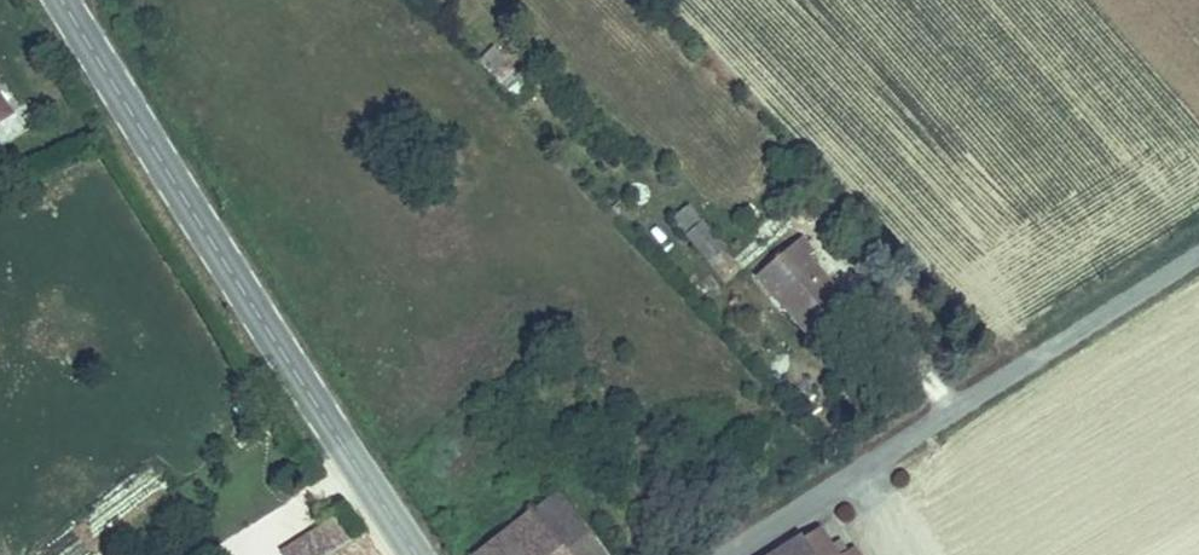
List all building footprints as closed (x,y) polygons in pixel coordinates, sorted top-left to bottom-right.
[(700,224),(680,242),(707,271),(726,254),(700,224)] [(757,279),(807,336),(847,302),(810,260),(822,250),(807,236),(757,279)] [(486,554),(612,554),(614,553),(602,536),(564,493),(486,554)] [(818,554),(842,554),(841,554),(825,526),(807,537),(818,554)] [(365,533),(327,554),(381,554),(365,533)] [(807,537),(777,554),(818,554),(807,537)] [(841,554),(842,554),(868,554),(861,542),(841,554)]
